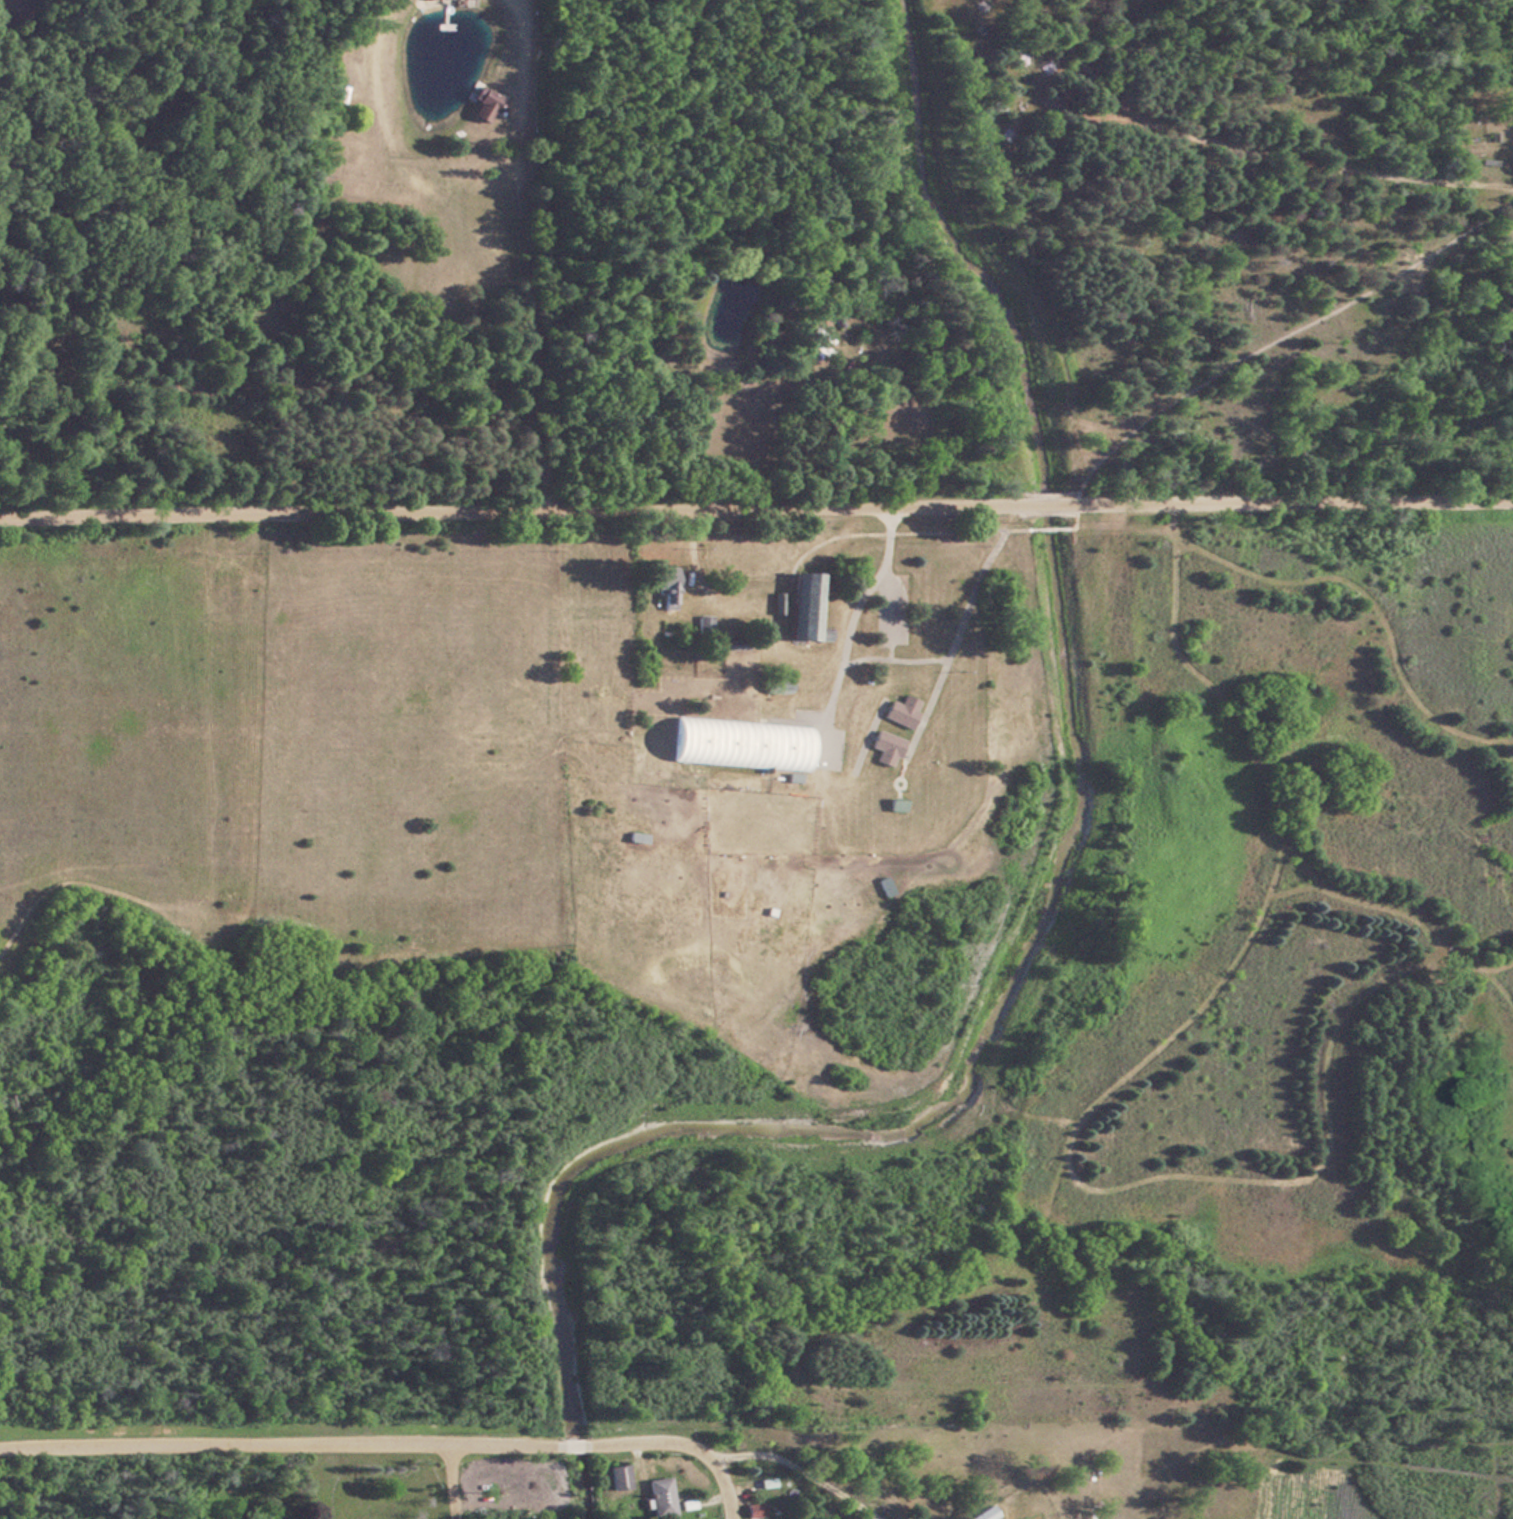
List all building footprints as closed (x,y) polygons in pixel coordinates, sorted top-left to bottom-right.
[(471,97),(479,103),(472,114),(486,123),(503,99),(480,84),(471,97)] [(809,356),(826,352),(823,343),(807,347),(809,356)] [(1005,445),(1004,437),(992,439),(994,447),(1005,445)] [(656,593),(662,593),(662,609),(676,609),(676,567),(656,567),(656,593)] [(793,570),(789,638),(828,640),(828,630),(816,629),(820,572),(793,570)] [(711,617),(699,617),(699,631),(711,631),(711,617)] [(920,701),(904,693),(899,704),(890,699),(882,716),(908,728),(920,701)] [(805,772),(808,726),(673,717),(670,762),(805,772)] [(890,767),(902,741),(877,728),(868,746),(879,751),(875,760),(890,767)] [(630,1489),(627,1464),(609,1466),(612,1491),(630,1489)] [(651,1517),(675,1514),(670,1476),(646,1479),(651,1517)] [(749,1518),(765,1516),(763,1502),(747,1504),(749,1518)] [(997,1516),(991,1504),(965,1518),(992,1518),(997,1516)]
